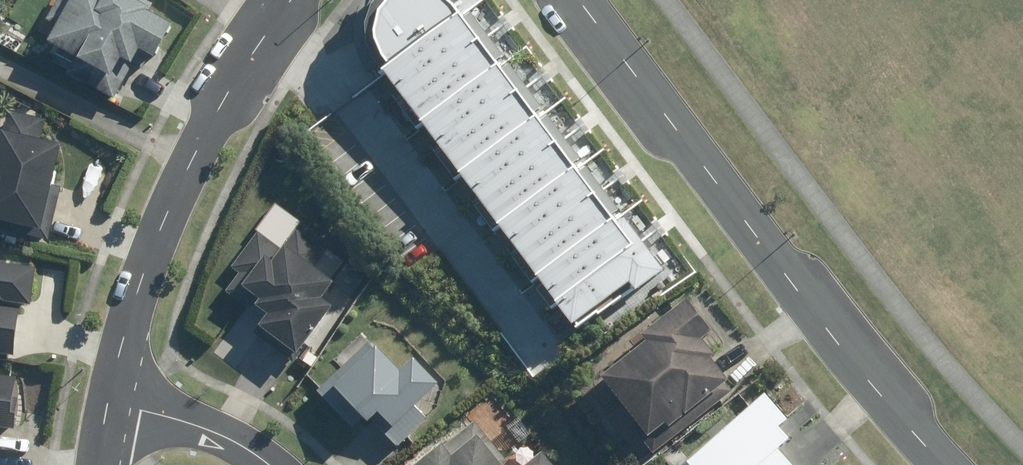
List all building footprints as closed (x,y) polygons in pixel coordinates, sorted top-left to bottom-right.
[(31,30),(48,40),(43,48),(68,63),(64,70),(114,100),(141,53),(152,60),(171,28),(147,14),(154,3),(149,0),(48,0),(31,30)] [(0,130),(0,235),(50,245),(62,188),(53,186),(61,145),(43,141),(47,121),(11,113),(7,132),(0,130)] [(302,222),(275,203),(231,265),(239,270),(223,292),(246,308),(251,301),(265,311),(256,324),(297,354),(330,306),(320,299),(331,282),(316,272),(328,255),(296,232),(302,222)] [(672,248),(648,213),(629,226),(653,261),(672,248)] [(12,360),(22,301),(32,303),(39,262),(0,256),(0,358),(12,360)] [(646,340),(598,377),(657,452),(737,389),(700,342),(713,332),(686,297),(640,333),(646,340)] [(329,380),(335,387),(367,422),(378,413),(392,427),(385,434),(397,447),(426,420),(413,405),(436,384),(413,358),(399,370),(372,341),(329,380)] [(0,376),(0,425),(15,427),(21,379),(0,376)] [(777,448),(789,437),(780,427),(788,419),(765,394),(685,464),(793,464),(777,448)] [(440,440),(413,464),(513,464),(473,421),(446,446),(440,440)] [(538,455),(526,464),(547,464),(538,455)]
